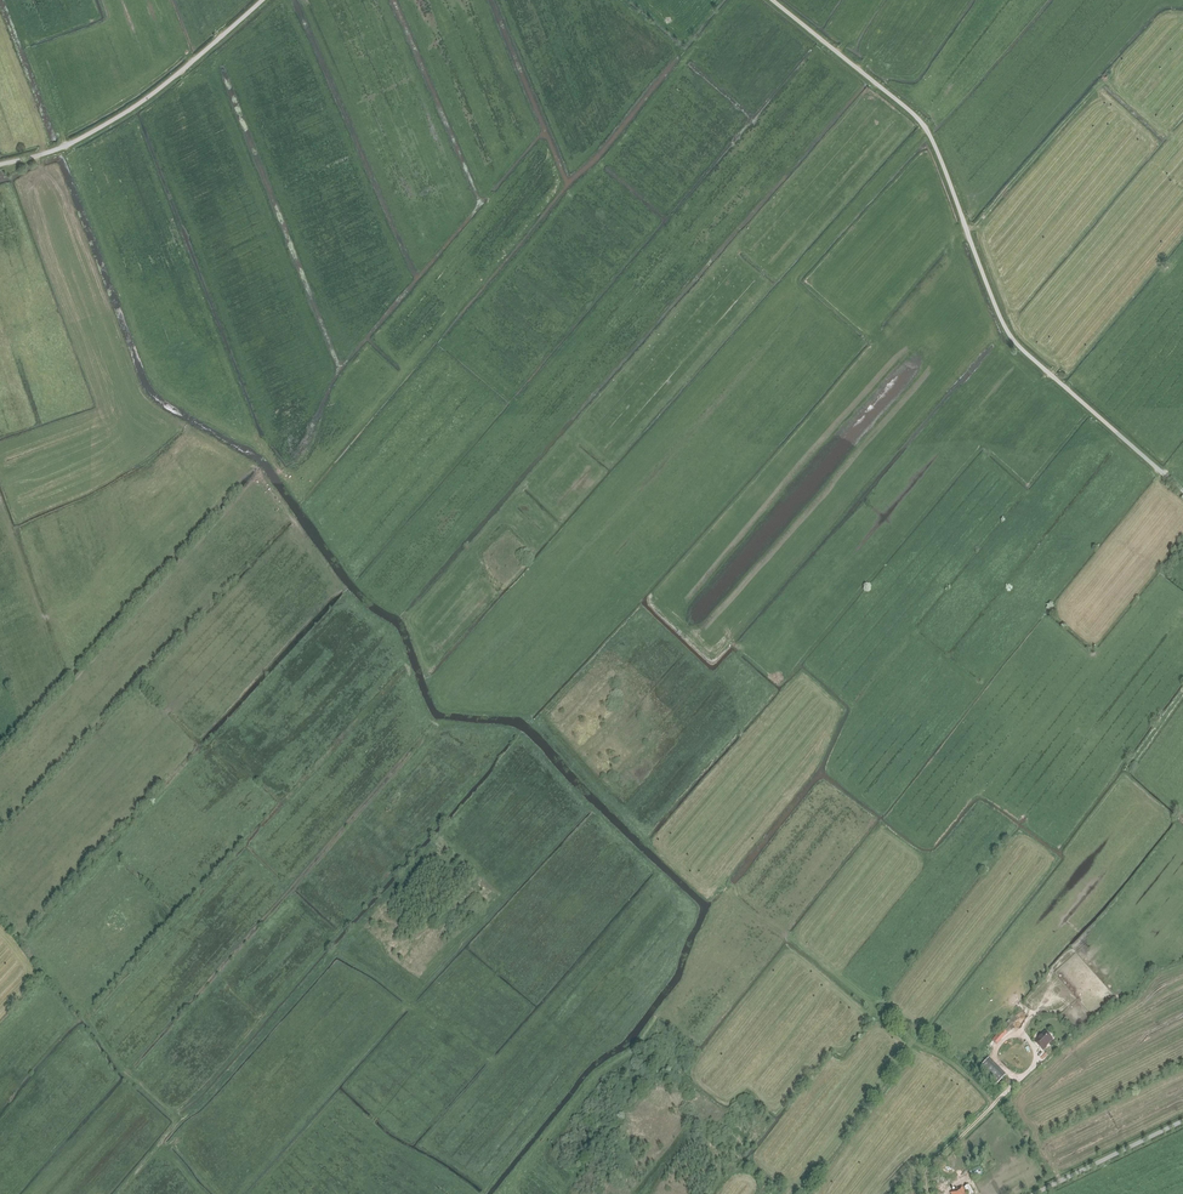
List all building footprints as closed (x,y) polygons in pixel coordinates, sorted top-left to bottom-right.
[(1014,1025),(1008,1020),(1001,1029),(1002,1029),(992,1040),(997,1044),(1006,1033),(1007,1033),(1014,1025)] [(1045,1032),(1035,1042),(1043,1050),(1047,1047),(1046,1046),(1052,1039),(1045,1032)] [(1005,1074),(989,1056),(980,1065),(996,1083),(1005,1074)] [(973,1177),(982,1173),(979,1166),(970,1170),(973,1177)] [(948,1183),(942,1179),(938,1184),(944,1188),(948,1183)] [(969,1184),(964,1187),(968,1193),(972,1193),(973,1193),(969,1184)]
